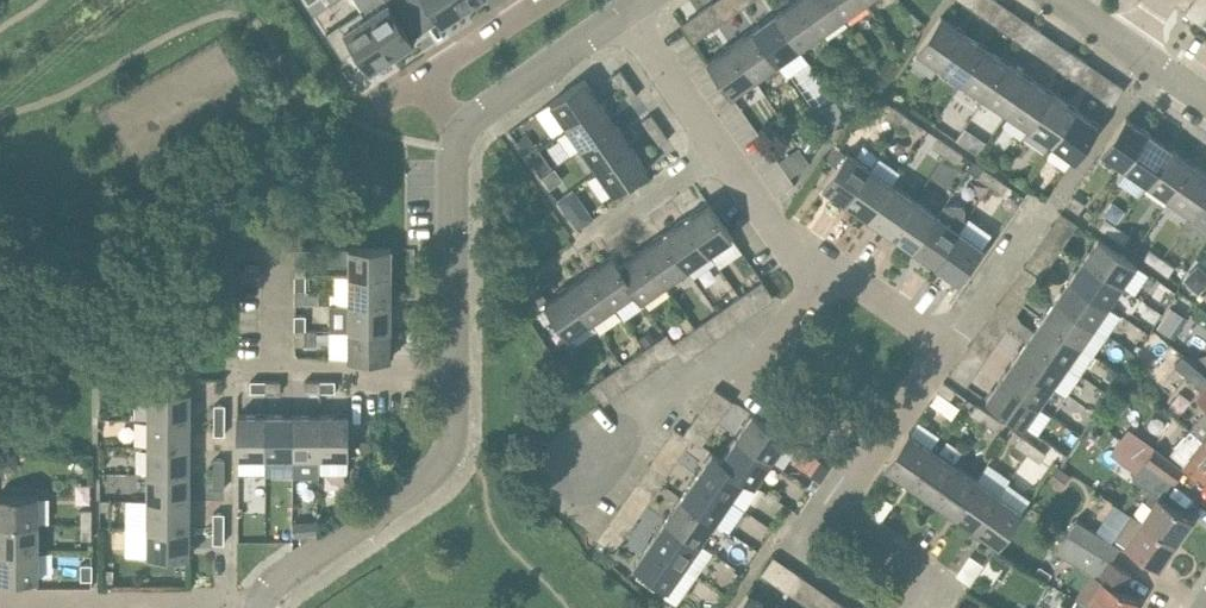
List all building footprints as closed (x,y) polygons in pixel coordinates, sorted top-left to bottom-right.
[(392,56),(416,41),(413,37),(400,17),(413,9),(407,0),(381,0),(363,11),(392,56)] [(413,9),(426,0),(439,21),(438,21),(441,25),(464,9),(458,0),(407,0),(413,9)] [(464,9),(478,0),(458,0),(464,9)] [(822,33),(798,0),(795,0),(775,14),(799,49),(822,33)] [(844,17),(832,0),(798,0),(822,33),(844,17)] [(866,2),(865,0),(832,0),(844,17),(866,2)] [(978,13),(987,0),(976,0),(971,8),(978,13)] [(978,13),(985,18),(997,0),(987,0),(978,13)] [(705,8),(717,25),(724,20),(712,3),(705,8)] [(1189,6),(1184,14),(1202,26),(1205,20),(1205,18),(1189,6)] [(710,30),(717,25),(705,8),(698,13),(710,30)] [(339,21),(324,30),(341,56),(354,47),(367,67),(367,68),(369,71),(392,56),(363,11),(342,26),(339,21)] [(777,64),(799,49),(775,14),(753,29),(777,64)] [(917,51),(940,67),(964,32),(941,16),(917,51)] [(1015,38),(1022,43),(1034,26),(1027,21),(1015,38)] [(1034,26),(1022,43),(1030,48),(1042,31),(1034,26)] [(755,80),(777,64),(753,29),(731,45),(755,80)] [(940,67),(962,82),(986,48),(964,32),(940,67)] [(732,96),(755,80),(731,45),(708,61),(732,96)] [(962,82),(985,98),(1009,63),(986,48),(962,82)] [(1060,69),(1067,74),(1079,56),(1072,51),(1060,69)] [(1079,56),(1067,74),(1074,79),(1086,61),(1079,56)] [(985,98),(1007,113),(1031,78),(1009,63),(985,98)] [(620,88),(629,82),(620,70),(611,76),(620,88)] [(1007,113),(1029,129),(1053,94),(1031,78),(1007,113)] [(550,103),(566,126),(601,102),(585,79),(550,103)] [(629,82),(620,88),(629,101),(638,94),(629,82)] [(1112,105),(1125,88),(1117,83),(1105,100),(1112,105)] [(1029,129),(1052,144),(1076,109),(1053,94),(1029,129)] [(566,126),(582,148),(616,124),(601,102),(566,126)] [(836,118),(827,106),(815,114),(824,127),(836,118)] [(900,124),(906,116),(894,108),(888,116),(900,124)] [(1076,109),(1052,144),(1075,160),(1099,125),(1076,109)] [(651,133),(660,127),(652,114),(642,121),(651,133)] [(906,116),(900,124),(913,132),(918,124),(906,116)] [(1102,153),(1125,169),(1149,134),(1126,118),(1102,153)] [(582,148),(597,171),(632,146),(616,124),(582,148)] [(970,125),(962,137),(984,152),(992,139),(970,125)] [(660,127),(651,133),(660,145),(669,139),(660,127)] [(518,141),(526,153),(535,146),(527,134),(518,141)] [(1125,169),(1147,184),(1171,149),(1149,134),(1125,169)] [(932,147),(945,155),(951,146),(939,138),(932,147)] [(804,139),(800,146),(810,151),(814,144),(804,139)] [(847,152),(836,145),(826,159),(837,167),(847,152)] [(632,146),(597,171),(614,194),(648,170),(632,146)] [(951,146),(945,155),(957,163),(963,154),(951,146)] [(1147,184),(1169,200),(1194,164),(1171,149),(1147,184)] [(823,187),(846,203),(870,168),(847,152),(823,187)] [(551,166),(544,157),(533,165),(540,174),(551,166)] [(1192,215),(1205,194),(1205,173),(1194,164),(1169,200),(1192,215)] [(846,203),(868,219),(892,184),(870,168),(846,203)] [(979,178),(990,186),(997,177),(985,169),(979,178)] [(997,177),(990,186),(1002,194),(1008,185),(997,177)] [(868,219),(891,234),(915,199),(892,184),(868,219)] [(580,227),(595,219),(581,189),(565,196),(580,227)] [(1205,225),(1205,194),(1192,215),(1205,225)] [(1085,204),(1072,195),(1066,204),(1079,213),(1085,204)] [(891,234),(913,250),(937,214),(915,199),(891,234)] [(945,214),(966,223),(972,207),(951,199),(945,214)] [(710,254),(713,251),(733,237),(708,203),(685,219),(710,254)] [(1089,206),(1084,214),(1090,218),(1095,210),(1089,206)] [(913,250),(936,265),(959,230),(937,214),(913,250)] [(1111,236),(1117,227),(1105,218),(1099,227),(1111,236)] [(687,269),(710,254),(685,219),(663,234),(687,269)] [(1046,233),(1064,245),(1069,238),(1051,225),(1046,233)] [(1117,227),(1111,236),(1124,244),(1130,235),(1117,227)] [(959,230),(936,265),(959,281),(983,246),(959,230)] [(1059,252),(1064,245),(1046,233),(1042,240),(1059,252)] [(665,285),(687,269),(663,234),(641,250),(665,285)] [(1122,286),(1137,265),(1098,238),(1084,259),(1122,286)] [(391,248),(349,248),(298,248),(298,263),(349,264),(349,276),(391,276),(391,248)] [(1144,257),(1156,266),(1162,257),(1149,249),(1144,257)] [(642,301),(665,285),(641,250),(620,265),(619,266),(637,291),(636,292),(642,301)] [(614,307),(636,292),(637,291),(619,266),(620,265),(613,256),(590,272),(614,307)] [(1162,257),(1156,266),(1168,274),(1174,266),(1162,257)] [(1109,306),(1122,286),(1084,259),(1070,279),(1109,306)] [(1019,273),(1037,285),(1041,278),(1024,266),(1019,273)] [(592,322),(614,307),(590,272),(568,287),(592,322)] [(1032,292),(1037,285),(1019,273),(1014,280),(1032,292)] [(306,276),(295,276),(295,291),(306,291),(306,276)] [(349,303),(391,303),(391,276),(349,276),(349,303)] [(1095,325),(1109,306),(1070,279),(1056,299),(1095,325)] [(569,338),(592,322),(568,287),(545,304),(569,338)] [(739,297),(752,314),(759,309),(747,292),(739,297)] [(745,319),(752,314),(739,297),(732,302),(745,319)] [(1081,345),(1095,325),(1056,299),(1042,319),(1081,345)] [(349,330),(391,330),(391,303),(349,303),(349,330)] [(991,313),(1009,325),(1014,318),(996,306),(991,313)] [(1004,332),(1009,325),(991,313),(986,320),(1004,332)] [(295,330),(306,330),(306,315),(295,315),(295,330)] [(687,316),(680,321),(688,333),(695,328),(687,316)] [(1067,365),(1081,345),(1042,319),(1028,339),(1067,365)] [(695,328),(707,345),(715,340),(702,323),(695,328)] [(700,350),(707,345),(695,328),(688,333),(700,350)] [(306,330),(295,330),(295,345),(306,345),(306,330)] [(391,330),(349,330),(349,358),(391,358),(391,330)] [(644,349),(652,344),(656,341),(649,331),(638,339),(644,349)] [(1053,385),(1067,365),(1028,339),(1014,359),(1053,385)] [(644,349),(657,367),(664,362),(652,344),(644,349)] [(964,353),(981,365),(986,358),(968,346),(964,353)] [(649,371),(657,367),(644,349),(637,354),(649,371)] [(976,372),(981,365),(964,353),(959,360),(976,372)] [(1205,384),(1205,375),(1182,354),(1174,363),(1202,388),(1205,384)] [(1039,405),(1053,385),(1014,359),(1001,379),(1039,405)] [(599,381),(612,399),(619,394),(606,376),(599,381)] [(1024,426),(1039,405),(1001,379),(986,399),(1024,426)] [(251,392),(266,392),(266,381),(251,381),(251,392)] [(266,381),(266,392),(281,392),(281,381),(266,381)] [(305,392),(320,392),(320,381),(305,381),(305,392)] [(320,381),(320,392),(335,392),(335,381),(320,381)] [(612,399),(599,381),(592,386),(604,404),(612,399)] [(957,391),(944,382),(937,391),(950,400),(957,391)] [(1202,388),(1196,395),(1205,404),(1205,384),(1202,388)] [(728,408),(732,401),(733,400),(715,388),(710,396),(728,408)] [(148,419),(190,419),(191,391),(148,391),(148,419)] [(214,420),(225,420),(225,405),(215,405),(214,420)] [(970,413),(982,422),(988,413),(976,405),(970,413)] [(1205,443),(1205,410),(1190,429),(1202,439),(1204,441),(1205,443)] [(988,413),(982,422),(995,430),(1001,422),(988,413)] [(238,457),(266,457),(266,415),(238,414),(238,457)] [(736,437),(771,461),(787,438),(752,414),(736,437)] [(266,457),(293,457),(293,415),(266,415),(266,457)] [(293,457),(320,457),(320,415),(293,415),(293,457)] [(320,415),(320,457),(348,457),(348,415),(320,415)] [(148,446),(190,446),(190,419),(148,419),(148,446)] [(225,420),(214,420),(214,435),(225,435),(225,420)] [(684,434),(692,439),(701,446),(707,438),(689,426),(684,434)] [(687,447),(692,439),(684,434),(674,427),(669,435),(687,447)] [(1144,462),(1172,481),(1174,482),(1184,468),(1155,447),(1128,427),(1117,441),(1128,450),(1144,462)] [(1171,453),(1205,482),(1205,443),(1204,441),(1202,439),(1190,429),(1171,453)] [(885,467),(908,483),(932,448),(909,432),(885,467)] [(1015,444),(1028,453),(1034,444),(1021,436),(1015,444)] [(746,477),(746,478),(755,484),(771,461),(736,437),(722,458),(721,459),(746,477)] [(1034,444),(1028,453),(1040,461),(1046,452),(1034,444)] [(1022,461),(1028,453),(1015,445),(1010,453),(1022,461)] [(148,473),(190,474),(190,446),(148,446),(148,473)] [(908,483),(930,499),(954,463),(932,448),(908,483)] [(1120,460),(1136,473),(1144,462),(1128,450),(1120,460)] [(696,475),(731,499),(746,478),(746,477),(721,459),(722,458),(712,452),(696,475)] [(22,458),(11,458),(11,468),(17,468),(22,463),(22,458)] [(214,474),(225,474),(225,459),(214,459),(214,474)] [(1160,497),(1172,481),(1144,462),(1136,473),(1133,477),(1158,495),(1160,497)] [(930,499),(953,514),(977,479),(954,463),(930,499)] [(644,472),(661,484),(666,477),(649,465),(644,472)] [(1048,480),(1061,489),(1071,475),(1058,466),(1048,480)] [(656,491),(661,484),(644,472),(638,479),(656,491)] [(148,500),(190,501),(190,474),(148,473),(148,500)] [(225,474),(214,474),(214,489),(224,489),(225,474)] [(681,497),(716,522),(731,499),(696,475),(681,497)] [(815,490),(820,483),(813,478),(808,486),(815,490)] [(953,514),(975,529),(999,494),(977,479),(953,514)] [(999,494),(975,529),(998,545),(1022,510),(999,494)] [(1141,519),(1174,543),(1191,518),(1160,497),(1158,495),(1141,519)] [(39,524),(39,496),(0,496),(0,524),(39,524)] [(665,520),(700,544),(716,522),(681,497),(665,520)] [(147,528),(190,528),(190,501),(148,500),(147,528)] [(81,524),(92,524),(92,509),(81,509),(81,524)] [(613,517),(630,529),(635,521),(618,509),(613,517)] [(214,528),(224,528),(224,513),(214,513),(214,528)] [(1131,513),(1114,537),(1157,567),(1174,543),(1141,519),(1141,520),(1131,513)] [(625,536),(630,529),(613,517),(607,524),(625,536)] [(650,542),(685,566),(700,544),(665,520),(650,542)] [(1068,533),(1110,560),(1119,545),(1077,520),(1068,533)] [(316,521),(294,523),(295,535),(317,532),(316,521)] [(39,551),(39,524),(0,524),(0,551),(39,551)] [(92,524),(81,524),(82,539),(92,539),(92,524)] [(190,528),(147,528),(147,556),(190,556),(190,528)] [(224,528),(214,528),(214,543),(224,543),(224,528)] [(1093,607),(1133,607),(1137,599),(1121,590),(1131,572),(1110,560),(1068,533),(1058,552),(1091,572),(1075,598),(1093,607)] [(685,566),(650,542),(634,565),(669,589),(685,566)] [(0,551),(0,579),(39,579),(39,551),(0,551)] [(92,579),(92,564),(81,564),(81,579),(92,579)] [(777,585),(785,590),(797,572),(789,567),(777,585)] [(797,572),(785,590),(792,595),(804,577),(797,572)] [(748,593),(738,607),(770,607),(748,593)] [(841,603),(834,598),(827,607),(838,607),(841,603)] [(1075,598),(1069,607),(1061,603),(1058,607),(1093,607),(1075,598)]
